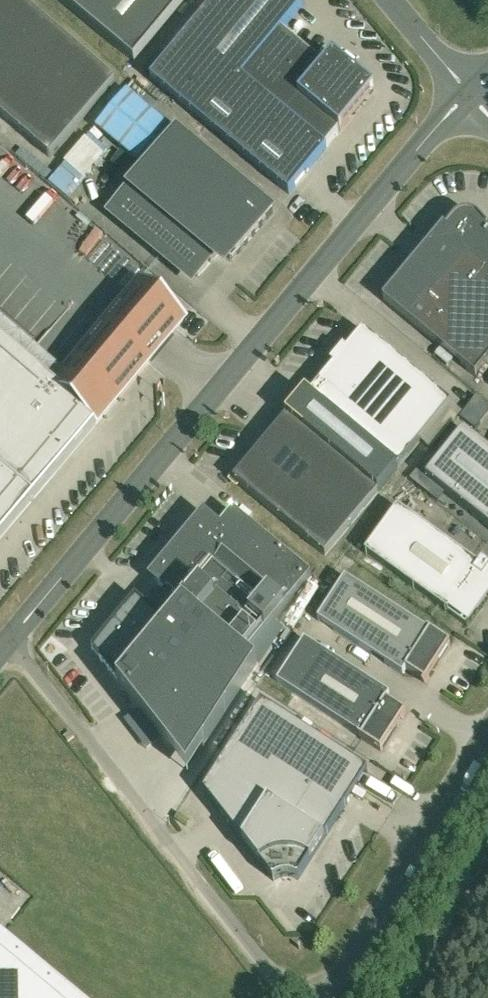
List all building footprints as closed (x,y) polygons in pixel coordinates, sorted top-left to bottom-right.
[(50,157),(116,81),(22,0),(0,0),(0,114),(50,157)] [(134,61),(185,0),(60,0),(134,61)] [(299,0),(216,0),(150,79),(289,194),(327,148),(326,147),(339,131),(340,132),(375,90),(333,56),(325,66),(282,31),(303,5),(299,0)] [(176,131),(126,90),(96,127),(145,168),(176,131)] [(273,212),(176,131),(113,206),(199,277),(220,251),(233,261),(273,212)] [(487,229),(481,221),(476,217),(470,215),(464,215),(458,217),(454,221),(447,228),(444,226),(424,250),(425,251),(418,260),(416,259),(383,300),(475,377),(487,362),(487,228),(487,229)] [(96,425),(98,427),(189,319),(140,277),(51,382),(0,338),(0,538),(96,425)] [(333,365),(309,395),(397,469),(452,403),(363,329),(346,349),(343,347),(330,363),(333,365)] [(325,556),(379,492),(397,469),(309,395),(287,415),(233,479),(325,556)] [(464,429),(426,477),(445,492),(487,527),(487,449),(464,429)] [(417,470),(409,479),(437,502),(445,492),(426,477),(417,470)] [(487,595),(487,568),(482,563),(480,566),(398,507),(365,553),(466,625),(487,595)] [(135,597),(101,638),(117,651),(105,665),(131,699),(169,748),(171,745),(160,736),(177,715),(188,724),(183,730),(205,748),(258,665),(271,645),(262,637),(312,576),(249,523),(235,540),(204,515),(185,538),(183,540),(183,543),(183,546),(184,549),(186,551),(181,557),(178,556),(175,555),(172,555),(170,557),(167,559),(157,571),(136,597),(135,597)] [(406,670),(425,683),(450,644),(430,631),(429,632),(345,578),(318,620),(403,675),(406,670)] [(361,739),(381,751),(406,713),(387,700),(390,695),(305,640),(277,683),(362,737),(361,739)] [(298,880),(332,827),(368,772),(261,703),(204,792),(273,881),(277,878),(281,877),(286,876),(290,876),(294,877),(298,880)] [(177,715),(160,736),(171,745),(183,730),(188,724),(177,715)] [(0,936),(0,997),(74,997),(0,936)]
